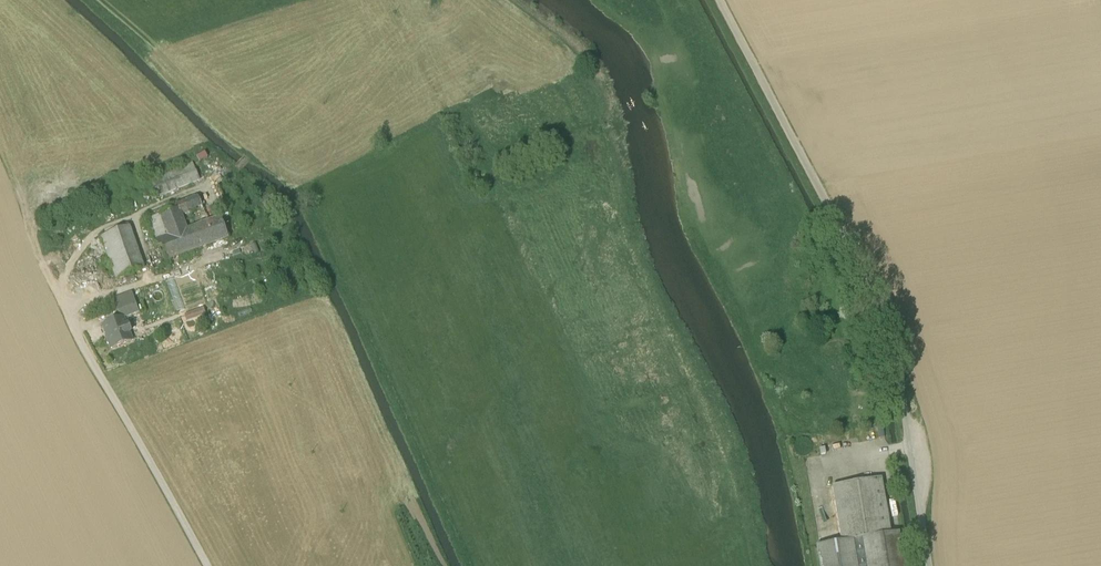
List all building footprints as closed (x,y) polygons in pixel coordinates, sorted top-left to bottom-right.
[(241,161),(217,179),(220,184),(245,166),(241,161)] [(151,181),(158,198),(200,181),(193,164),(151,181)] [(178,209),(148,219),(159,249),(145,254),(150,266),(228,237),(220,217),(204,223),(187,230),(182,216),(191,212),(190,211),(201,206),(197,197),(177,204),(178,209)] [(116,279),(143,269),(128,228),(101,238),(116,279)] [(120,320),(123,319),(139,313),(133,297),(114,304),(120,320)] [(120,320),(104,325),(112,348),(131,341),(128,334),(131,333),(127,325),(125,326),(123,319),(120,320)] [(815,350),(812,354),(823,364),(826,360),(815,350)] [(835,539),(836,544),(888,535),(878,480),(829,488),(838,539),(835,539)] [(896,533),(888,535),(836,544),(814,548),(817,565),(902,565),(896,533)]
